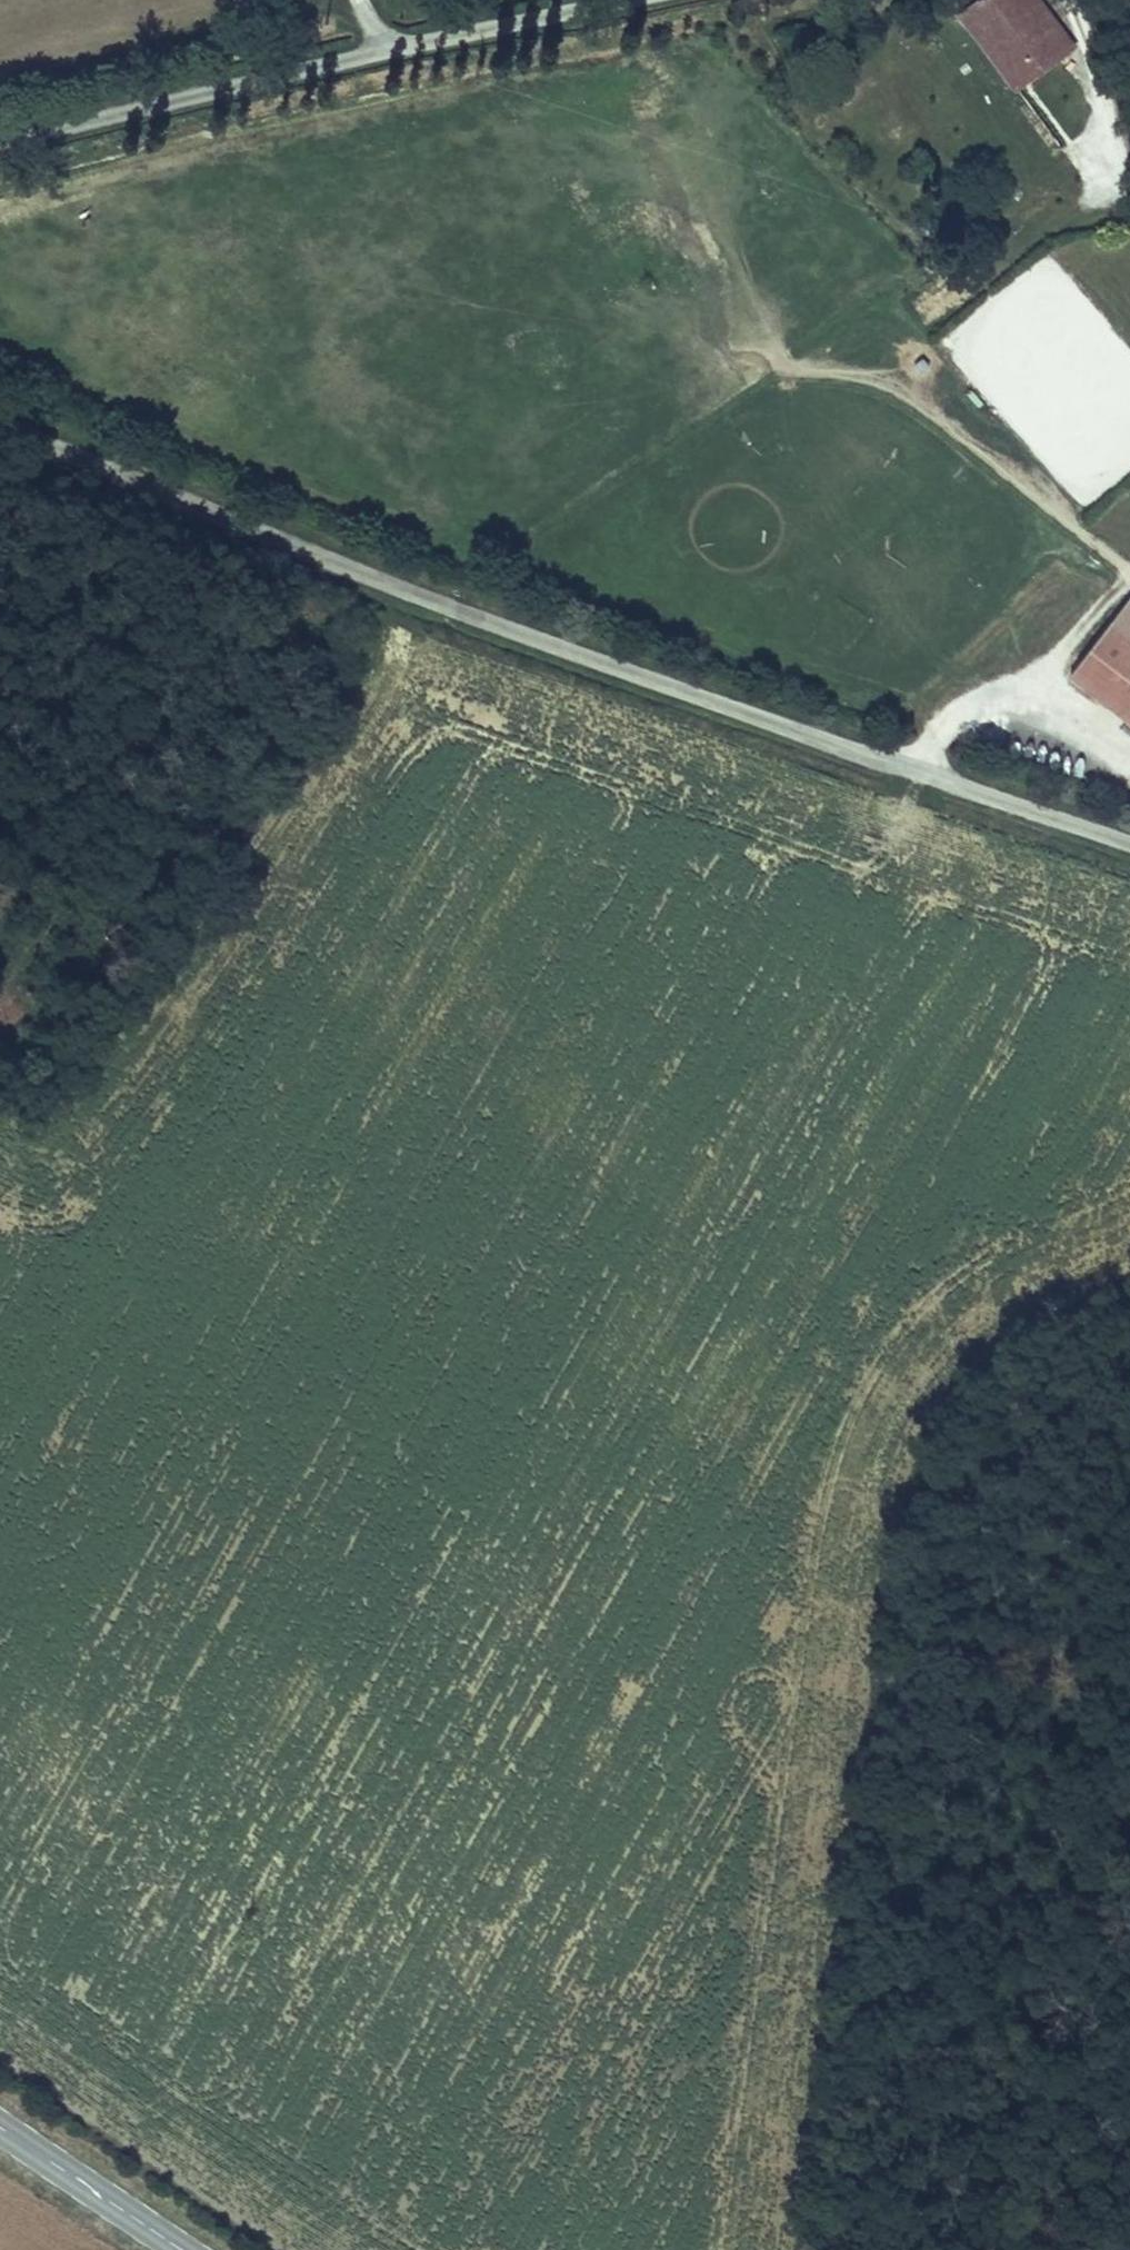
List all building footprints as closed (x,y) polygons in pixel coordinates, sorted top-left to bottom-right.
[(1044,14),(1034,0),(978,0),(973,4),(1002,46),(1044,14)] [(989,56),(1002,46),(973,4),(959,14),(989,56)] [(989,56),(1006,79),(1061,37),(1044,14),(1002,46),(989,56)] [(1129,469),(1129,346),(1049,252),(940,346),(1082,511),(1129,469)] [(1071,680),(1129,725),(1129,603),(1071,680)]
